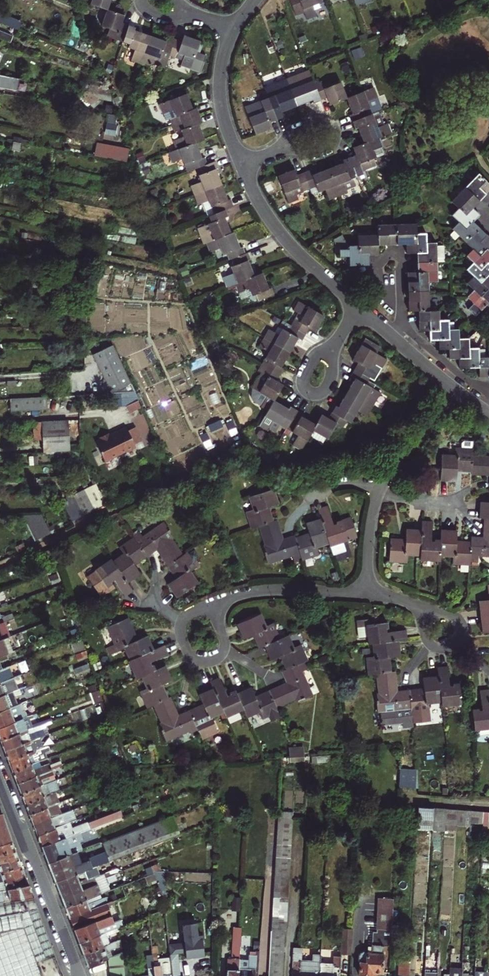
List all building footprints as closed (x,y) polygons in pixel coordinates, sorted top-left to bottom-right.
[(140,63),(149,66),(153,55),(159,57),(157,64),(164,66),(168,54),(175,56),(177,51),(183,54),(180,64),(190,67),(199,39),(192,37),(183,33),(181,40),(167,35),(166,40),(157,37),(140,31),(133,28),(134,26),(125,22),(121,21),(123,14),(107,8),(109,0),(90,0),(89,3),(105,9),(100,24),(117,31),(114,38),(128,43),(127,46),(134,48),(130,59),(140,63)] [(294,12),(303,9),(306,18),(316,14),(312,4),(319,2),(319,3),(323,2),(322,0),(290,0),(294,12)] [(18,29),(20,21),(6,14),(7,12),(0,9),(0,22),(18,29)] [(9,42),(12,34),(0,29),(0,38),(9,42)] [(86,51),(92,48),(90,43),(65,33),(63,42),(86,51)] [(343,161),(311,174),(309,169),(306,170),(296,174),(294,168),(286,171),(278,174),(288,203),(298,198),(294,188),(301,185),(303,191),(316,186),(318,191),(325,188),(329,199),(356,188),(354,182),(365,178),(362,171),(376,166),(372,158),(382,154),(379,147),(381,146),(377,138),(382,136),(383,137),(386,136),(385,135),(391,133),(387,122),(384,124),(374,99),(378,97),(374,87),(346,97),(341,81),(323,87),(320,80),(314,82),(308,68),(277,81),(280,91),(274,94),(276,99),(263,105),(265,110),(258,112),(254,102),(244,106),(255,134),(268,128),(271,127),(269,121),(278,117),(282,116),(280,112),(312,99),(314,102),(316,101),(327,96),(328,100),(329,105),(347,98),(352,113),(350,114),(351,118),(353,125),(354,127),(357,126),(364,143),(353,147),(354,151),(355,153),(344,158),(342,159),(343,161)] [(14,89),(16,77),(0,74),(0,86),(14,89)] [(85,90),(92,92),(110,95),(107,87),(89,84),(88,87),(85,90)] [(92,92),(85,90),(81,94),(92,106),(98,99),(92,92)] [(227,199),(215,167),(218,166),(217,164),(215,160),(207,163),(205,159),(204,156),(201,157),(195,141),(203,137),(198,123),(202,121),(197,110),(195,106),(192,108),(186,92),(157,104),(161,113),(166,112),(173,131),(180,129),(182,135),(172,139),(175,148),(167,151),(171,161),(181,157),(184,164),(187,163),(190,170),(198,167),(201,173),(198,174),(200,180),(189,185),(199,211),(201,210),(204,217),(207,223),(196,227),(202,243),(205,242),(208,251),(219,247),(222,254),(226,253),(228,259),(230,258),(233,265),(230,266),(232,272),(222,276),(226,286),(234,283),(240,298),(254,293),(257,300),(274,294),(272,289),(271,287),(268,287),(262,272),(254,275),(247,259),(250,258),(249,255),(247,251),(245,252),(243,248),(242,246),(239,247),(233,231),(231,232),(225,216),(227,215),(226,212),(224,208),(232,205),(231,201),(230,198),(227,199)] [(106,121),(114,123),(116,116),(107,114),(106,121)] [(116,123),(114,123),(106,121),(105,133),(119,136),(120,129),(118,129),(117,125),(116,123)] [(18,150),(20,142),(12,140),(11,148),(18,150)] [(94,145),(93,158),(126,161),(127,148),(94,145)] [(478,172),(465,186),(479,200),(488,189),(488,182),(478,172)] [(479,200),(465,186),(451,200),(458,207),(466,214),(473,207),(479,200)] [(466,214),(458,207),(451,214),(458,220),(465,228),(472,220),(479,213),(473,207),(466,214)] [(480,227),(472,220),(465,228),(458,220),(451,227),(466,242),(480,227)] [(406,244),(416,243),(416,232),(415,222),(396,223),(397,244),(406,244)] [(377,245),(397,244),(396,223),(377,224),(377,233),(377,245)] [(472,248),(480,255),(486,248),(488,245),(488,236),(480,227),(466,242),(472,248)] [(427,252),(426,241),(426,232),(416,232),(416,243),(406,244),(406,253),(416,252),(427,252)] [(368,254),(378,253),(377,245),(377,233),(357,234),(358,245),(358,254),(368,254)] [(416,252),(416,262),(436,261),(442,261),(441,239),(436,242),(435,241),(426,241),(427,252),(416,252)] [(348,255),(349,264),(355,264),(368,263),(368,254),(358,254),(358,245),(348,245),(348,248),(338,249),(339,256),(348,255)] [(486,248),(480,255),(472,248),(465,255),(472,262),(480,269),(487,261),(488,259),(488,250),(486,248)] [(436,261),(416,262),(417,271),(428,271),(428,281),(437,281),(436,261)] [(480,282),(488,274),(488,273),(488,263),(487,261),(480,269),(472,262),(466,268),(474,276),(480,282)] [(407,271),(408,291),(428,290),(428,281),(428,271),(417,271),(407,271)] [(480,282),(474,276),(467,283),(473,289),(480,296),(487,288),(488,286),(488,276),(488,274),(480,282)] [(480,296),(473,289),(467,295),(474,302),(468,308),(475,315),(488,300),(488,290),(487,288),(480,296)] [(409,310),(418,310),(429,310),(428,290),(408,291),(409,310)] [(293,310),(297,312),(290,324),(287,330),(282,328),(278,334),(268,328),(259,345),(268,351),(258,369),(261,371),(251,387),(249,394),(253,401),(259,405),(267,410),(259,425),(267,430),(268,429),(274,432),(279,424),(285,427),(286,424),(293,428),(291,431),(297,434),(292,444),(301,450),(310,435),(323,442),(326,437),(327,437),(336,422),(343,426),(347,420),(350,422),(357,410),(367,416),(377,398),(367,392),(387,358),(377,352),(381,346),(364,337),(358,347),(352,359),(357,362),(350,374),(354,376),(350,383),(340,401),(337,407),(335,405),(328,417),(324,415),(320,413),(315,423),(301,415),(302,412),(298,409),(296,408),(290,405),(289,408),(284,405),(274,399),(283,384),(280,382),(276,380),(283,368),(281,367),(284,362),(294,344),(298,337),(302,339),(309,327),(314,330),(318,323),(323,315),(298,300),(293,310)] [(428,330),(439,329),(439,319),(439,309),(429,310),(418,310),(419,330),(428,330)] [(429,340),(438,339),(449,339),(448,329),(454,328),(453,321),(448,321),(448,318),(439,319),(439,329),(428,330),(429,340)] [(448,348),(458,347),(458,338),(457,328),(454,328),(448,329),(449,339),(438,339),(438,348),(448,348)] [(448,358),(458,357),(469,357),(468,347),(468,338),(458,338),(458,347),(448,348),(448,358)] [(118,392),(134,391),(112,344),(91,354),(110,392),(118,392)] [(458,357),(459,367),(479,366),(478,357),(478,346),(468,347),(469,357),(458,357)] [(478,357),(479,366),(479,376),(488,376),(488,356),(478,357)] [(134,391),(118,392),(118,404),(125,404),(128,410),(140,404),(134,391)] [(46,396),(9,398),(10,410),(47,408),(46,396)] [(144,411),(140,404),(128,410),(131,417),(144,411)] [(42,451),(77,449),(77,443),(69,444),(67,419),(33,421),(34,437),(41,437),(42,451)] [(101,442),(96,444),(104,460),(108,462),(126,453),(129,454),(134,451),(135,449),(136,448),(135,446),(128,432),(127,429),(119,433),(118,435),(111,438),(110,435),(99,440),(101,442)] [(135,429),(128,432),(135,446),(142,443),(135,429)] [(456,471),(470,472),(471,454),(472,447),(454,446),(454,454),(441,453),(439,480),(456,481),(456,471)] [(471,454),(470,472),(470,474),(488,475),(488,455),(471,454)] [(85,491),(94,510),(105,504),(92,477),(80,483),(85,491)] [(250,528),(257,525),(273,520),(269,506),(278,503),(273,488),(248,496),(251,508),(245,511),(250,528)] [(75,500),(82,515),(94,510),(85,491),(73,497),(75,500)] [(71,521),(82,515),(75,500),(63,505),(71,521)] [(483,517),(488,518),(488,501),(479,501),(479,517),(483,517)] [(320,517),(328,544),(332,556),(345,552),(342,541),(356,537),(349,516),(334,520),(336,523),(332,524),(326,505),(317,508),(320,517)] [(33,540),(49,533),(40,515),(21,516),(33,540)] [(317,547),(328,544),(320,517),(305,522),(308,532),(294,536),(302,560),(319,555),(317,547)] [(469,562),(478,562),(478,556),(488,557),(488,518),(483,517),(482,536),(470,536),(470,541),(469,562)] [(294,563),(302,560),(294,536),(293,534),(283,537),(277,519),(273,520),(257,525),(263,543),(262,544),(264,551),(263,551),(267,564),(292,556),(294,563)] [(421,529),(419,556),(419,560),(439,561),(439,556),(440,539),(433,538),(433,541),(430,541),(431,520),(421,520),(421,529)] [(133,536),(146,557),(156,550),(166,565),(183,554),(172,538),(174,538),(163,521),(142,535),(138,530),(132,535),(133,536)] [(407,555),(419,556),(421,529),(405,528),(405,538),(390,537),(388,561),(407,562),(407,555)] [(451,564),(469,565),(469,562),(470,541),(456,539),(456,530),(440,529),(440,539),(439,556),(451,557),(451,564)] [(122,552),(111,559),(127,582),(140,573),(135,565),(146,557),(133,536),(118,546),(122,552)] [(45,567),(55,564),(50,549),(40,552),(45,567)] [(183,554),(166,565),(175,577),(166,583),(176,597),(198,582),(190,570),(196,566),(186,551),(183,554)] [(133,590),(127,582),(111,559),(110,557),(85,575),(100,596),(114,586),(111,581),(113,580),(124,596),(133,590)] [(480,616),(488,615),(488,584),(487,584),(488,599),(478,600),(480,616)] [(1,617),(3,622),(14,618),(11,613),(1,617)] [(257,647),(263,644),(279,637),(272,622),(266,625),(261,613),(236,624),(243,638),(252,635),(257,647)] [(480,616),(481,632),(488,631),(488,615),(480,616)] [(128,660),(153,649),(147,635),(138,639),(128,617),(106,627),(117,651),(124,649),(128,660)] [(368,644),(372,643),(398,640),(407,639),(406,629),(387,631),(386,628),(388,628),(387,621),(365,624),(364,618),(355,619),(357,636),(367,636),(368,644)] [(1,638),(7,636),(8,636),(3,622),(0,623),(0,635),(1,638)] [(279,656),(285,669),(305,660),(307,659),(300,643),(294,646),(288,633),(279,637),(263,644),(270,660),(279,656)] [(6,653),(13,650),(7,636),(1,638),(0,639),(0,655),(6,653)] [(74,642),(78,653),(85,650),(81,639),(74,642)] [(400,655),(398,640),(372,643),(373,655),(365,657),(367,674),(375,673),(392,671),(390,657),(400,655)] [(140,675),(155,669),(153,664),(151,665),(150,662),(168,653),(164,644),(153,649),(128,660),(127,660),(135,678),(140,675)] [(76,659),(86,655),(85,650),(78,653),(74,654),(76,659)] [(268,689),(276,707),(293,700),(294,701),(300,698),(301,699),(313,694),(302,670),(304,669),(304,670),(308,669),(305,660),(285,669),(281,671),(285,681),(268,689)] [(139,691),(146,707),(152,705),(168,698),(162,684),(172,680),(165,665),(155,669),(140,675),(145,688),(139,691)] [(441,702),(442,706),(461,703),(458,681),(451,682),(451,684),(449,685),(446,665),(437,666),(438,675),(441,702)] [(13,677),(9,666),(4,668),(0,669),(0,682),(13,677)] [(392,671),(375,673),(378,692),(376,692),(377,699),(376,699),(377,712),(382,712),(383,724),(404,722),(404,727),(413,727),(412,722),(409,688),(398,690),(395,671),(392,671)] [(12,691),(9,684),(23,678),(22,674),(13,677),(0,682),(0,695),(12,691)] [(409,688),(412,722),(431,720),(429,703),(441,702),(438,675),(422,677),(423,687),(409,688)] [(210,681),(213,687),(224,712),(226,717),(243,709),(236,692),(235,689),(228,692),(229,694),(226,695),(219,677),(217,677),(210,681)] [(0,695),(0,710),(9,707),(17,704),(14,696),(20,694),(20,692),(27,689),(26,686),(12,691),(0,695)] [(251,686),(236,692),(243,709),(247,717),(259,712),(262,718),(269,715),(272,721),(281,718),(276,707),(268,689),(254,696),(251,686)] [(189,708),(199,732),(202,739),(218,732),(212,717),(224,712),(213,687),(198,694),(202,703),(189,708)] [(474,730),(488,729),(488,692),(488,689),(479,690),(481,709),(478,709),(478,707),(471,708),(474,730)] [(168,698),(152,705),(160,722),(158,722),(161,729),(160,730),(165,741),(189,731),(191,736),(199,732),(189,708),(178,713),(171,696),(168,698)] [(26,717),(42,711),(40,707),(27,712),(26,709),(19,712),(19,710),(11,713),(9,707),(0,710),(0,726),(26,717)] [(31,727),(26,717),(0,726),(0,739),(31,727)] [(31,727),(0,739),(0,743),(1,745),(3,750),(43,735),(41,729),(46,728),(44,722),(31,727)] [(7,761),(43,747),(41,742),(51,738),(49,733),(43,735),(3,750),(6,757),(7,761)] [(9,767),(11,771),(51,756),(47,746),(43,747),(7,761),(9,767)] [(304,763),(303,747),(288,748),(288,764),(304,763)] [(351,751),(344,752),(344,760),(352,759),(351,751)] [(311,763),(330,762),(329,754),(311,756),(311,763)] [(51,756),(11,771),(14,777),(15,782),(51,769),(49,763),(53,761),(51,756)] [(399,768),(398,786),(417,787),(416,769),(399,768)] [(17,787),(19,792),(55,779),(51,769),(15,782),(17,787)] [(382,787),(388,787),(389,772),(377,771),(376,790),(382,790),(382,787)] [(54,792),(59,790),(55,779),(19,792),(22,798),(23,802),(54,792)] [(56,803),(58,802),(54,792),(23,802),(25,808),(28,813),(56,803)] [(56,803),(28,813),(30,818),(32,823),(60,813),(56,803)] [(226,815),(234,815),(234,805),(227,804),(226,815)] [(416,827),(431,828),(431,823),(432,807),(417,806),(416,827)] [(445,808),(432,807),(431,823),(444,824),(445,808)] [(444,824),(457,825),(458,809),(445,808),(444,824)] [(60,813),(32,823),(35,831),(36,834),(70,822),(74,820),(70,809),(60,813)] [(90,827),(90,828),(122,816),(120,809),(87,822),(90,827)] [(469,825),(469,823),(470,810),(458,809),(457,825),(469,825)] [(481,824),(482,810),(470,810),(469,823),(481,824)] [(277,811),(277,820),(292,821),(293,812),(277,811)] [(2,813),(0,814),(0,846),(13,841),(8,828),(2,813)] [(55,882),(100,865),(178,835),(170,816),(100,843),(103,851),(90,856),(91,859),(74,865),(73,862),(74,862),(71,853),(47,862),(52,874),(55,882)] [(273,901),(269,975),(282,975),(284,930),(286,930),(292,821),(277,820),(273,901)] [(41,846),(77,832),(90,827),(87,822),(72,828),(70,822),(36,834),(39,841),(41,846)] [(44,855),(47,862),(71,853),(81,850),(76,839),(79,838),(77,832),(41,846),(44,855)] [(17,850),(15,846),(13,841),(0,846),(0,855),(17,850)] [(20,859),(19,855),(17,850),(0,855),(0,864),(20,859)] [(23,867),(22,862),(20,859),(0,864),(0,873),(23,867)] [(101,867),(100,865),(55,882),(57,887),(58,890),(96,876),(94,870),(101,867)] [(27,875),(25,871),(23,867),(0,873),(0,882),(27,875)] [(116,868),(105,872),(106,876),(117,872),(116,868)] [(153,871),(162,894),(165,893),(163,871),(153,871)] [(96,876),(58,890),(62,900),(65,907),(96,895),(103,892),(111,889),(106,876),(105,872),(96,876)] [(153,874),(144,877),(147,884),(156,881),(153,874)] [(30,884),(28,879),(27,875),(0,882),(0,891),(30,884)] [(30,884),(0,891),(0,903),(35,895),(32,888),(30,884)] [(67,912),(69,917),(113,900),(111,894),(98,899),(96,895),(65,907),(67,912)] [(0,903),(0,975),(37,975),(42,973),(37,960),(56,953),(35,895),(0,903)] [(391,946),(391,932),(393,899),(377,898),(375,931),(372,931),(371,953),(366,953),(365,951),(363,951),(360,952),(358,952),(359,953),(358,954),(358,962),(359,963),(358,975),(367,975),(373,975),(373,973),(381,973),(383,946),(391,946)] [(74,930),(78,942),(117,927),(118,927),(114,918),(112,918),(107,906),(114,903),(113,900),(69,917),(74,930)] [(273,901),(267,901),(265,920),(251,919),(249,952),(248,952),(248,955),(239,955),(239,967),(238,975),(269,975),(273,901)] [(112,918),(114,918),(119,916),(114,903),(107,906),(112,918)] [(350,954),(351,926),(352,920),(341,919),(339,954),(350,954)] [(183,942),(169,944),(170,954),(176,953),(185,952),(185,957),(203,955),(201,934),(197,934),(195,922),(181,924),(183,942)] [(81,947),(83,953),(109,943),(106,936),(118,930),(117,927),(78,942),(81,947)] [(233,927),(231,958),(227,958),(226,975),(238,975),(239,967),(239,955),(241,927),(233,927)] [(85,959),(88,966),(107,958),(112,956),(110,950),(121,945),(120,938),(109,943),(83,953),(85,959)] [(170,959),(157,961),(156,946),(151,947),(151,948),(154,975),(172,975),(170,959)] [(320,963),(320,956),(312,956),(311,962),(300,961),(300,948),(292,947),(291,975),(319,975),(320,963)] [(151,948),(145,949),(147,975),(154,975),(151,948)] [(121,952),(112,956),(107,958),(109,975),(124,975),(121,952)] [(172,975),(179,975),(176,953),(170,954),(170,959),(172,975)] [(319,975),(339,975),(340,957),(333,956),(333,963),(320,963),(319,975)] [(409,970),(409,959),(399,959),(398,975),(409,975),(409,970)] [(462,967),(450,966),(450,973),(449,975),(462,975),(462,967)]
